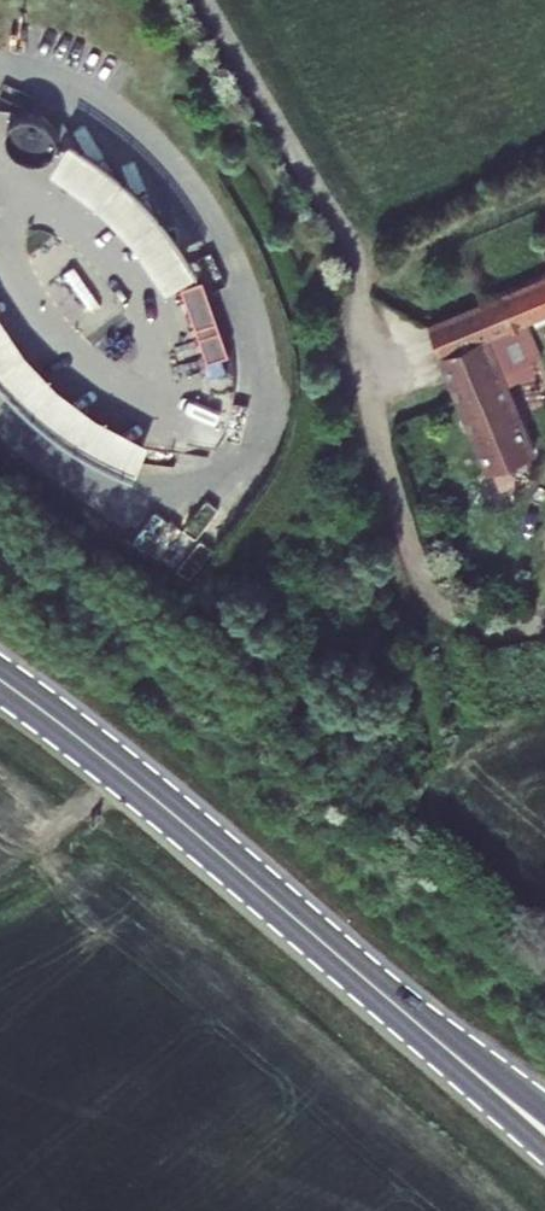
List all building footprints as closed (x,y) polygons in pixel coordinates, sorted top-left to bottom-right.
[(41,118),(37,120),(35,122),(31,126),(30,128),(29,130),(28,135),(29,140),(30,143),(34,148),(37,152),(41,154),(48,158),(57,160),(61,160),(66,158),(70,157),(73,155),(74,153),(77,148),(78,144),(78,138),(76,134),(74,128),(72,126),(66,121),(62,119),(59,117),(52,116),(48,116),(44,117),(41,118)] [(125,165),(105,150),(91,142),(73,171),(81,175),(100,189),(119,205),(137,222),(153,240),(168,259),(181,279),(189,292),(218,275),(208,258),(194,237),(179,217),(162,199),(144,181),(125,165)] [(171,443),(151,435),(132,425),(114,413),(97,401),(81,388),(66,373),(52,357),(39,341),(27,323),(17,305),(8,286),(0,266),(0,343),(10,358),(24,376),(39,393),(55,409),(72,423),(90,436),(110,447),(129,458),(150,468),(159,471),(171,443)] [(222,282),(200,289),(226,363),(248,355),(222,282)] [(541,321),(544,320),(544,283),(444,326),(506,472),(544,456),(544,445),(514,374),(544,361),(544,330),(541,321)]
